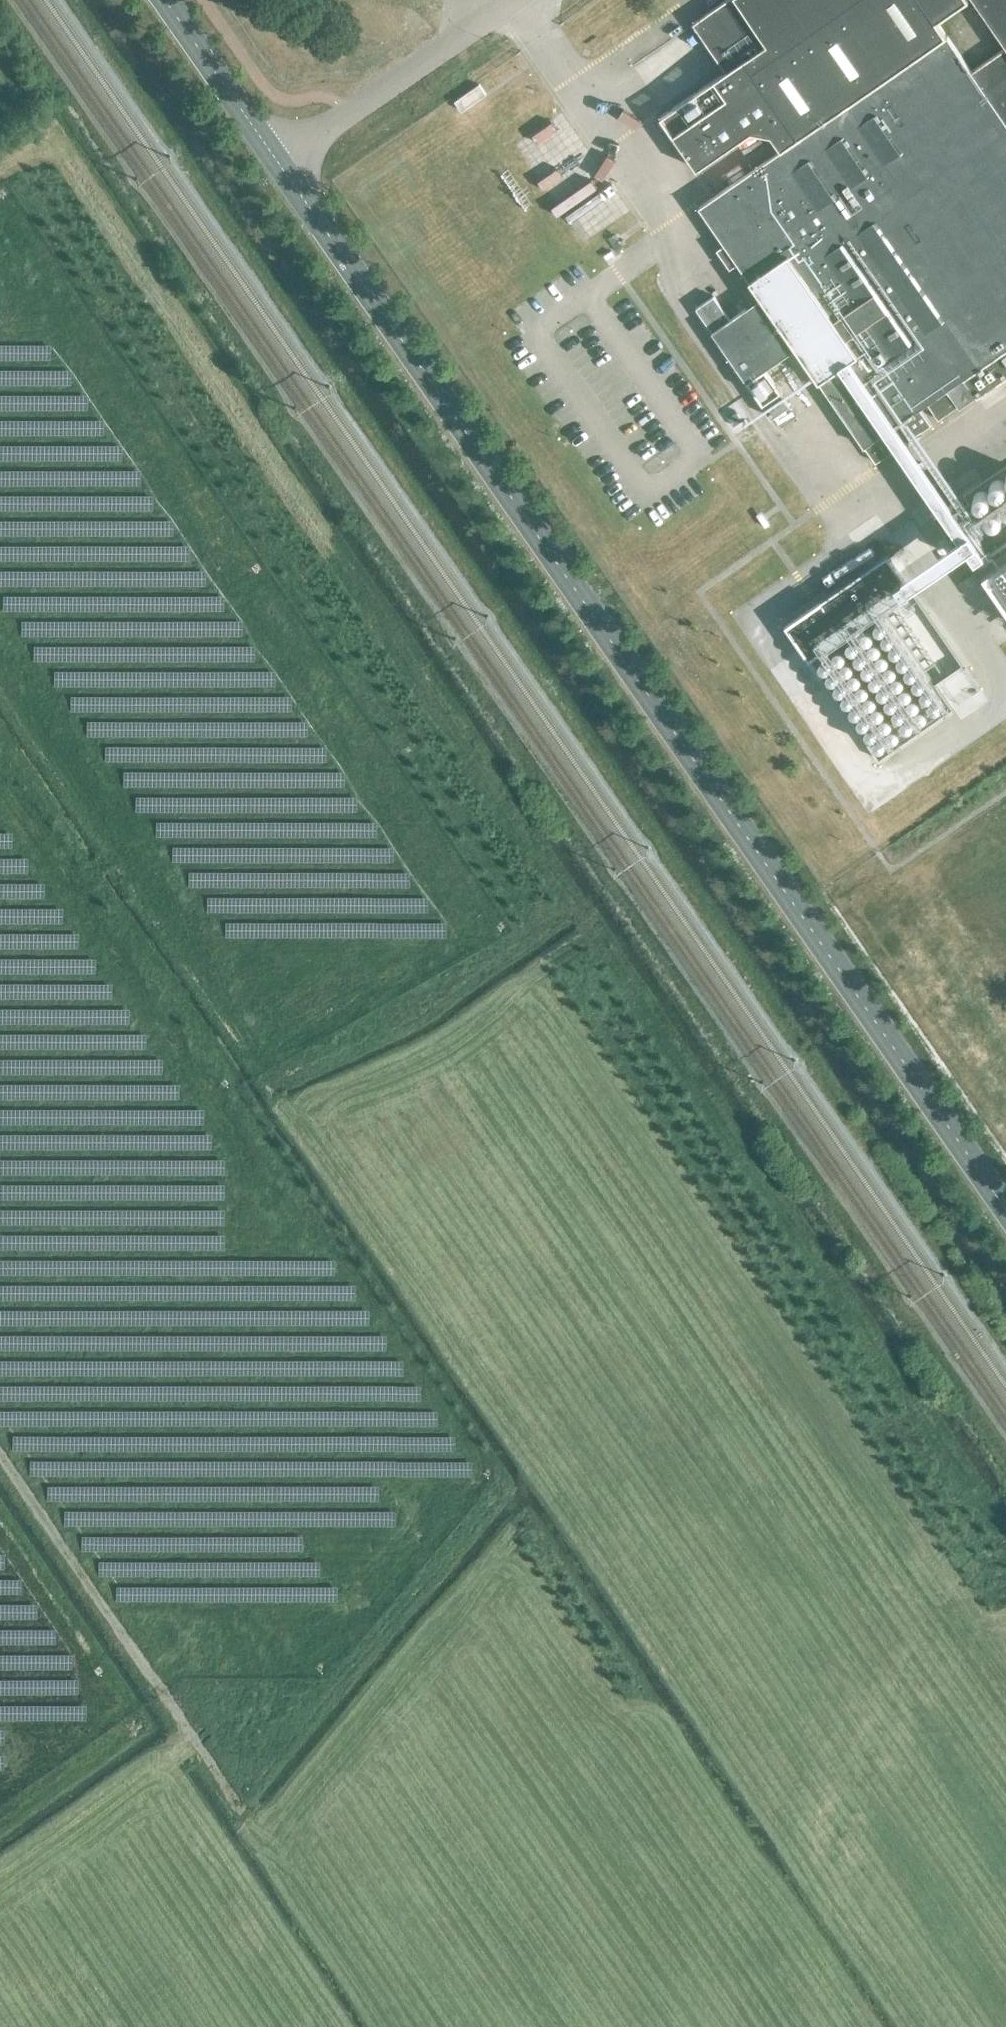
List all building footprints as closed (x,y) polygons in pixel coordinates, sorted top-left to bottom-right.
[(661,115),(697,167),(751,129),(771,133),(781,147),(697,205),(761,294),(727,318),(710,330),(745,381),(763,369),(794,347),(872,461),(929,422),(918,405),(926,400),(937,416),(957,403),(958,405),(975,393),(977,396),(1005,376),(1005,0),(973,0),(1004,46),(969,70),(935,21),(966,0),(725,0),(694,21),(727,69),(661,115)] [(485,74),(460,91),(467,101),(492,84),(485,74)] [(711,295),(694,307),(710,330),(727,318),(711,295)] [(935,515),(962,554),(982,540),(955,501),(935,515)] [(979,571),(1005,609),(1005,553),(979,571)] [(887,554),(785,624),(809,659),(911,588),(887,554)]
